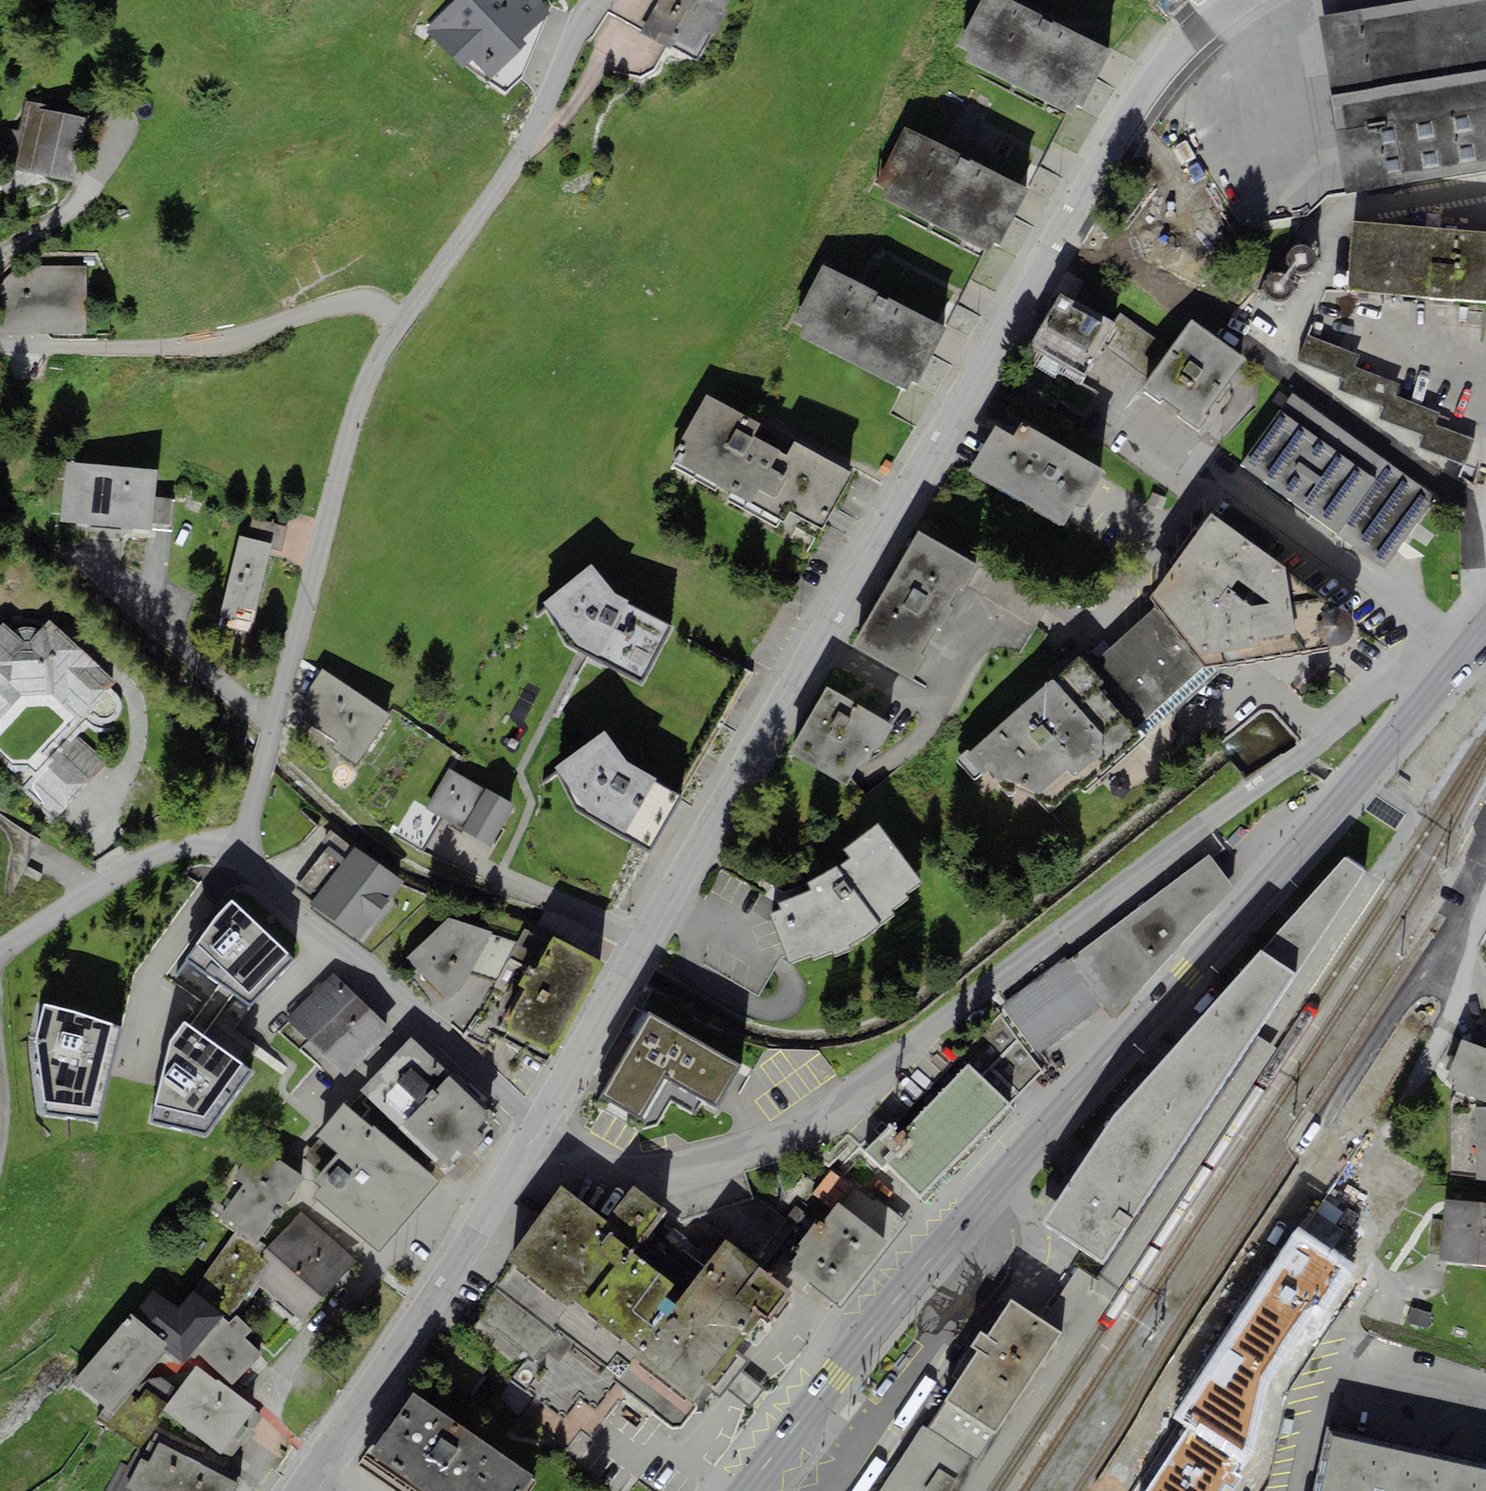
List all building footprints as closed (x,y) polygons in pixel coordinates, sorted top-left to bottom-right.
[(424,28),(463,71),(473,61),(489,78),(527,43),(522,38),(551,12),(540,0),(455,0),(424,28)] [(728,0),(656,0),(639,30),(671,49),(672,45),(697,60),(711,34),(715,36),(729,10),(724,8),(728,0)] [(1012,0),(981,0),(959,42),(971,49),(964,61),(1070,116),(1076,104),(1083,107),(1112,52),(1012,0)] [(1319,17),(1332,97),(1348,196),(1485,170),(1485,0),(1423,0),(1418,1),(1319,17)] [(76,182),(87,119),(43,112),(45,104),(26,101),(25,109),(15,172),(76,182)] [(1029,191),(906,126),(877,181),(889,187),(882,199),(988,255),(994,243),(1000,246),(1029,191)] [(1351,220),(1346,292),(1485,303),(1485,231),(1351,220)] [(946,329),(823,264),(794,319),(805,325),(799,337),(905,392),(911,380),(917,384),(946,329)] [(87,333),(87,283),(87,265),(16,267),(1,283),(0,300),(0,333),(87,333)] [(1060,292),(1029,346),(1085,378),(1104,343),(1116,324),(1113,322),(1060,292)] [(1121,312),(1113,322),(1116,324),(1104,343),(1149,379),(1171,349),(1121,312)] [(1164,397),(1180,410),(1177,414),(1200,430),(1209,417),(1205,414),(1246,359),(1192,320),(1171,349),(1149,379),(1145,384),(1142,389),(1160,402),(1164,397)] [(1436,497),(1292,393),(1240,463),(1384,567),(1436,497)] [(761,425),(707,394),(682,439),(689,443),(675,468),(715,491),(718,486),(732,494),(728,501),(776,528),(780,520),(784,523),(790,512),(822,529),(854,474),(795,441),(787,454),(754,436),(761,425)] [(1064,527),(1077,506),(1083,510),(1105,471),(1021,422),(1013,435),(996,425),(969,470),(1064,527)] [(159,470),(66,462),(61,524),(153,532),(154,524),(156,496),(159,470)] [(173,498),(156,496),(154,524),(171,525),(173,498)] [(1285,568),(1210,514),(1149,598),(1155,605),(1205,668),(1328,648),(1336,646),(1346,643),(1354,637),(1355,629),(1354,621),(1343,610),(1286,573),(1285,568)] [(282,552),(287,527),(252,519),(248,539),(271,544),(270,549),(282,552)] [(921,654),(938,626),(941,628),(952,609),(949,607),(960,588),(964,591),(979,565),(975,563),(919,530),(852,646),(907,678),(911,680),(925,656),(921,654)] [(270,549),(271,544),(248,539),(239,537),(221,616),(253,623),(270,549)] [(618,599),(594,566),(544,601),(564,643),(639,684),(672,627),(618,599)] [(974,781),(984,772),(1009,797),(1016,792),(1035,797),(1050,813),(1079,788),(1086,792),(1145,740),(1136,730),(1205,668),(1155,605),(1088,667),(1079,656),(971,753),(968,750),(956,760),(974,781)] [(21,695),(51,691),(84,719),(87,717),(91,719),(95,723),(102,724),(111,722),(118,719),(122,713),(122,705),(118,696),(109,688),(115,683),(49,621),(39,630),(37,629),(29,628),(20,629),(12,630),(3,623),(0,626),(0,718),(21,695)] [(391,715),(321,669),(293,713),(336,741),(332,748),(357,765),(391,715)] [(827,688),(788,752),(845,786),(855,768),(863,772),(873,752),(881,748),(893,726),(883,721),(827,688)] [(628,765),(605,732),(555,768),(575,809),(650,851),(680,798),(655,783),(658,780),(628,765)] [(514,805),(449,768),(426,808),(492,845),(514,805)] [(782,909),(770,914),(790,963),(810,955),(812,961),(832,953),(834,958),(851,950),(850,945),(867,937),(895,914),(892,910),(909,898),(905,894),(922,882),(878,825),(843,849),(851,859),(806,883),(810,890),(778,903),(782,909)] [(311,903),(360,940),(403,881),(354,845),(344,859),(313,900),(311,903)] [(297,887),(313,900),(344,859),(328,847),(297,887)] [(1117,1020),(1235,888),(1210,855),(1005,1000),(1040,1052),(1103,1006),(1117,1020)] [(1296,976),(1365,873),(1346,859),(1309,898),(1261,951),(1296,976)] [(294,959),(232,899),(172,979),(206,1003),(220,985),(234,996),(250,1007),(294,959)] [(407,958),(446,999),(473,971),(497,979),(517,942),(490,934),(493,931),(449,917),(407,958)] [(548,1063),(604,964),(555,937),(552,942),(525,928),(517,942),(497,979),(465,1037),(491,1051),(500,1036),(548,1063)] [(1102,1262),(1296,976),(1261,951),(1111,1120),(1044,1222),(1102,1262)] [(393,1031),(334,974),(289,1019),(349,1077),(393,1031)] [(203,1036),(234,996),(220,985),(206,1003),(189,1025),(203,1036)] [(111,1024),(45,1003),(36,1037),(45,1116),(99,1122),(121,1028),(111,1024)] [(741,1066),(649,1011),(601,1095),(658,1125),(672,1102),(695,1114),(704,1101),(716,1107),(741,1066)] [(964,1058),(974,1068),(1013,1106),(1044,1074),(1005,1018),(964,1058)] [(189,1025),(184,1021),(170,1038),(152,1122),(206,1134),(253,1072),(203,1036),(189,1025)] [(1260,1037),(1109,1269),(1101,1282),(1078,1267),(1043,1319),(1065,1334),(1000,1434),(991,1447),(981,1462),(963,1490),(985,1490),(1274,1046),(1260,1037)] [(1461,1039),(1447,1075),(1457,1079),(1452,1089),(1485,1103),(1485,1049),(1461,1039)] [(488,1116),(412,1040),(365,1086),(441,1163),(456,1148),(466,1157),(487,1137),(477,1127),(488,1116)] [(921,1200),(1010,1106),(967,1065),(902,1133),(892,1123),(865,1152),(882,1168),(885,1166),(921,1200)] [(315,1181),(322,1187),(315,1196),(380,1251),(439,1181),(374,1126),(372,1128),(365,1122),(344,1104),(317,1135),(338,1153),(315,1181)] [(1475,1109),(1475,1202),(1485,1203),(1485,1108),(1475,1109)] [(255,1245),(303,1178),(278,1160),(276,1164),(255,1149),(234,1178),(244,1185),(219,1220),(235,1231),(255,1245)] [(860,1193),(830,1170),(812,1193),(832,1208),(837,1202),(847,1210),(860,1193)] [(792,1292),(725,1240),(674,1305),(665,1298),(675,1285),(634,1253),(666,1212),(632,1185),(603,1221),(562,1189),(506,1260),(567,1308),(573,1300),(638,1351),(635,1355),(695,1402),(707,1387),(719,1397),(748,1361),(734,1350),(760,1317),(768,1323),(792,1292)] [(1475,1202),(1446,1199),(1439,1261),(1485,1265),(1485,1203),(1475,1202)] [(838,1303),(887,1241),(847,1210),(837,1202),(832,1208),(820,1223),(816,1219),(797,1244),(801,1247),(788,1264),(838,1303)] [(358,1261),(301,1212),(269,1249),(265,1253),(263,1256),(270,1263),(255,1280),(305,1323),(326,1298),(358,1261)] [(1357,1268),(1298,1227),(1172,1419),(1188,1428),(1238,1462),(1244,1466),(1253,1453),(1269,1380),(1357,1268)] [(255,1245),(235,1231),(196,1290),(229,1315),(255,1280),(270,1263),(263,1256),(265,1253),(255,1245)] [(978,1350),(946,1399),(1000,1434),(1065,1334),(1043,1319),(1011,1300),(987,1337),(980,1332),(971,1346),(978,1350)] [(164,1307),(146,1328),(169,1347),(167,1350),(193,1372),(198,1366),(216,1381),(218,1378),(230,1389),(261,1352),(245,1338),(252,1330),(235,1315),(229,1322),(206,1304),(188,1326),(164,1307)] [(74,1381),(105,1407),(97,1419),(142,1445),(167,1413),(163,1410),(178,1391),(193,1372),(167,1350),(169,1347),(146,1328),(130,1314),(74,1381)] [(178,1391),(163,1410),(167,1413),(221,1455),(224,1451),(231,1457),(262,1417),(254,1412),(256,1409),(230,1389),(218,1378),(216,1381),(198,1366),(193,1372),(178,1391)] [(413,1392),(373,1448),(372,1445),(358,1463),(397,1490),(531,1490),(537,1483),(531,1479),(533,1476),(413,1392)] [(938,1411),(928,1427),(981,1462),(991,1447),(1000,1434),(946,1399),(938,1411)] [(928,1427),(923,1424),(880,1490),(963,1490),(981,1462),(928,1427)] [(1238,1462),(1188,1428),(1146,1490),(1222,1490),(1227,1484),(1233,1489),(1240,1477),(1232,1472),(1238,1462)] [(1328,1433),(1314,1490),(1485,1490),(1485,1468),(1328,1433)] [(239,1484),(158,1443),(152,1455),(148,1462),(142,1459),(126,1487),(133,1490),(235,1490),(239,1484)] [(152,1455),(140,1449),(138,1447),(127,1466),(121,1462),(105,1490),(133,1490),(126,1487),(142,1459),(148,1462),(152,1455)]
